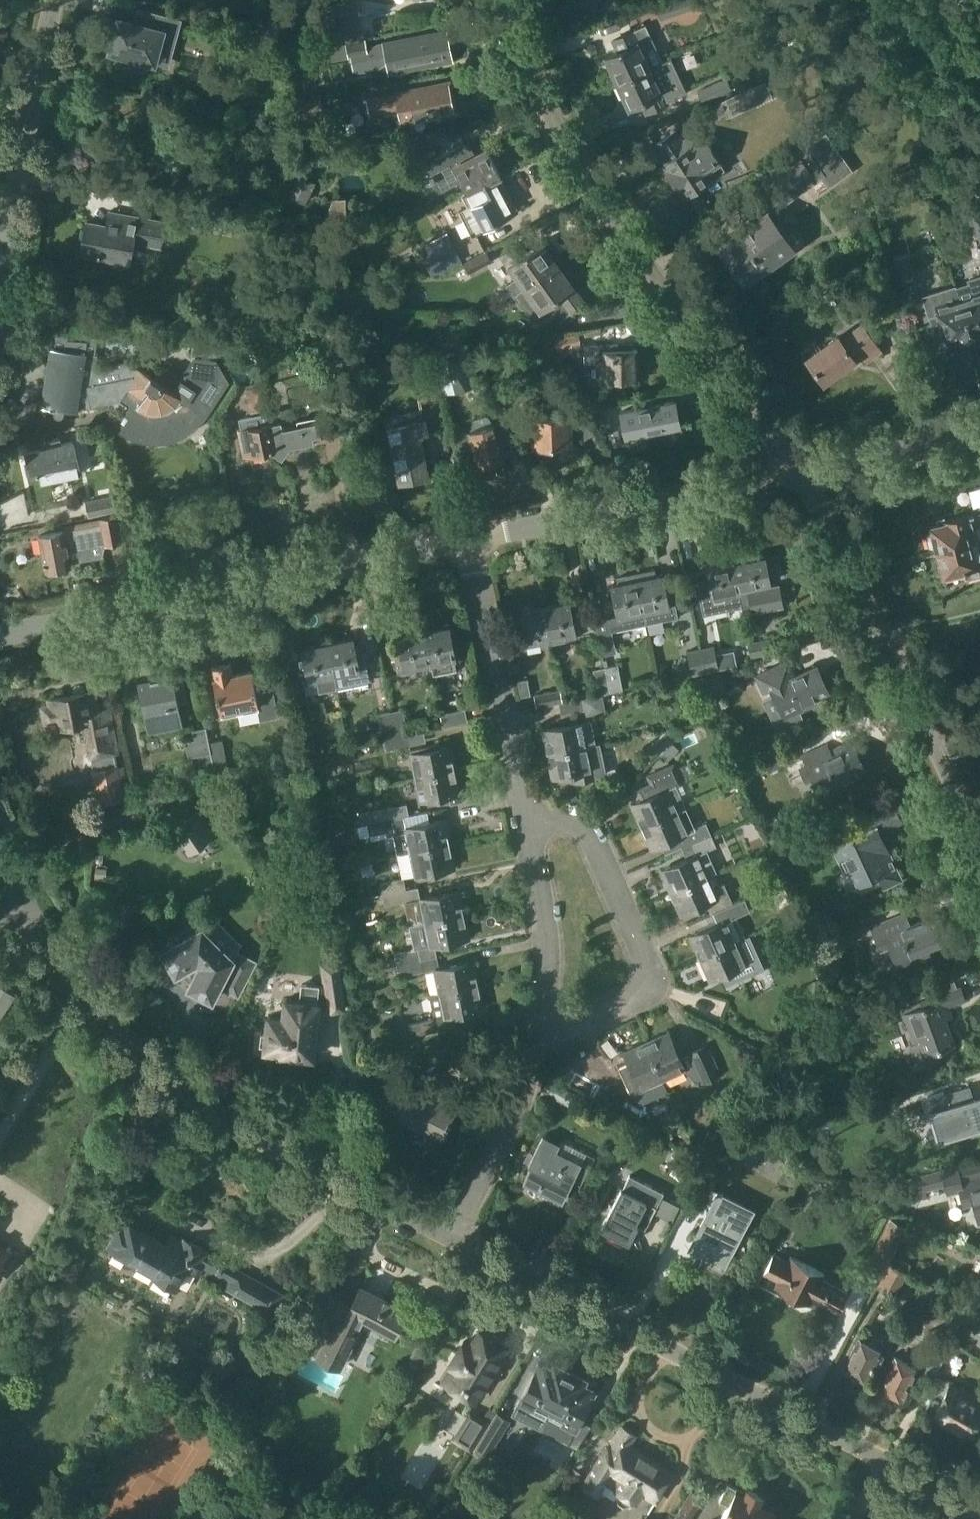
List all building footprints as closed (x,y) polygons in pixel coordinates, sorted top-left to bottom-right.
[(657,7),(662,20),(695,8),(692,0),(676,0),(657,7)] [(359,2),(328,9),(331,26),(362,19),(359,2)] [(118,17),(117,20),(113,19),(110,32),(113,33),(113,36),(110,39),(109,43),(110,47),(109,50),(132,56),(130,64),(145,68),(147,60),(168,66),(181,19),(138,7),(134,21),(118,17)] [(605,56),(616,81),(650,65),(662,60),(645,23),(612,38),(617,50),(605,56)] [(363,71),(378,68),(386,63),(388,72),(453,59),(447,30),(383,43),(382,41),(377,42),(367,48),(365,38),(346,42),(346,43),(327,47),(330,61),(349,57),(349,58),(351,57),(354,71),(363,71)] [(662,60),(650,65),(616,81),(629,108),(641,102),(646,112),(670,102),(669,101),(687,93),(671,56),(662,60)] [(704,105),(734,91),(727,77),(697,92),(704,105)] [(766,80),(721,100),(727,113),(729,118),(774,97),(766,80)] [(365,99),(368,117),(396,111),(398,121),(447,112),(445,103),(453,102),(449,83),(365,99)] [(663,154),(653,161),(678,199),(712,176),(709,171),(726,160),(703,126),(684,139),(678,130),(656,144),(663,154)] [(745,281),(791,248),(775,226),(789,216),(782,206),(823,178),(829,186),(853,170),(827,132),(770,171),(785,193),(767,206),(769,210),(720,245),(745,281)] [(414,153),(435,147),(432,135),(411,140),(414,153)] [(461,181),(466,190),(461,193),(463,196),(500,179),(502,177),(487,149),(473,156),(466,143),(425,164),(431,175),(429,175),(433,182),(434,181),(440,192),(461,181)] [(299,175),(289,197),(306,205),(316,183),(299,175)] [(463,196),(468,205),(458,210),(472,236),(517,212),(500,179),(463,196)] [(99,260),(115,263),(114,267),(127,269),(129,260),(131,261),(134,242),(162,247),(166,222),(129,216),(127,227),(86,220),(81,252),(100,255),(99,260)] [(421,255),(428,268),(434,265),(438,272),(460,261),(456,254),(458,253),(447,232),(424,244),(428,251),(421,255)] [(901,278),(914,273),(903,237),(889,241),(901,278)] [(508,284),(515,294),(525,287),(558,264),(541,240),(526,251),(519,241),(501,254),(518,277),(508,284)] [(487,248),(463,261),(469,273),(493,260),(487,248)] [(525,287),(515,294),(513,295),(522,307),(523,306),(522,304),(532,297),(547,319),(565,306),(568,311),(583,300),(573,286),(574,286),(558,264),(525,287)] [(974,341),(979,339),(979,274),(967,279),(968,282),(956,285),(961,299),(974,341)] [(974,341),(961,299),(956,285),(922,295),(929,317),(938,314),(949,345),(956,342),(957,346),(974,341)] [(841,336),(840,334),(806,358),(823,381),(862,352),(867,359),(881,349),(861,322),(841,336)] [(603,362),(604,376),(601,376),(601,381),(639,380),(638,349),(633,349),(633,343),(581,345),(580,342),(581,342),(579,330),(554,335),(557,351),(572,347),(572,354),(585,353),(585,362),(603,362)] [(440,351),(465,346),(461,331),(436,336),(440,351)] [(545,365),(558,362),(553,336),(540,339),(545,365)] [(52,347),(43,404),(50,405),(50,407),(54,408),(54,410),(54,412),(54,413),(55,414),(56,416),(58,416),(60,416),(62,416),(63,414),(64,410),(65,408),(79,410),(79,409),(99,405),(109,403),(120,410),(132,392),(137,395),(144,384),(147,386),(154,377),(127,360),(96,367),(98,354),(52,347)] [(117,414),(110,425),(122,433),(136,440),(152,443),(168,442),(183,437),(196,428),(207,415),(230,381),(216,359),(194,356),(177,381),(179,382),(173,390),(164,384),(170,377),(159,369),(154,377),(147,386),(144,384),(137,395),(132,392),(120,410),(122,411),(119,415),(117,414)] [(461,357),(435,362),(444,394),(477,385),(461,357)] [(248,399),(261,397),(259,385),(246,388),(248,399)] [(261,397),(248,399),(250,413),(264,410),(261,397)] [(621,411),(626,435),(646,431),(647,435),(665,431),(664,427),(680,424),(675,400),(621,411)] [(598,424),(610,421),(607,405),(595,408),(598,424)] [(289,407),(265,412),(272,451),(282,457),(289,447),(314,442),(314,438),(331,434),(328,418),(319,419),(319,420),(318,421),(317,415),(292,420),(289,407)] [(240,427),(241,428),(239,429),(244,456),(272,451),(265,412),(263,412),(264,419),(254,420),(255,425),(248,427),(248,425),(240,427)] [(535,445),(570,444),(569,414),(534,415),(535,445)] [(427,432),(423,417),(388,425),(400,481),(427,475),(419,434),(427,432)] [(472,442),(479,464),(481,464),(484,474),(496,471),(494,461),(505,458),(495,423),(468,430),(468,431),(455,434),(458,445),(472,442)] [(26,451),(31,475),(39,473),(41,480),(69,474),(70,475),(81,473),(74,440),(63,443),(26,451)] [(112,495),(87,500),(90,517),(116,512),(112,495)] [(929,546),(937,550),(979,539),(979,505),(971,508),(972,512),(939,520),(940,524),(931,526),(931,527),(926,534),(929,546)] [(102,523),(64,530),(39,535),(46,570),(71,565),(67,545),(105,538),(106,543),(122,540),(117,515),(101,518),(102,523)] [(944,575),(965,570),(967,576),(979,573),(979,539),(937,550),(944,575)] [(769,586),(768,582),(770,582),(765,556),(734,562),(733,559),(732,560),(738,592),(739,594),(740,594),(744,614),(745,614),(744,607),(752,606),(753,612),(784,605),(779,584),(769,586)] [(707,565),(709,573),(697,576),(702,599),(738,592),(732,560),(707,565)] [(636,573),(644,612),(646,623),(646,624),(679,617),(676,603),(669,605),(662,574),(656,575),(654,569),(636,573)] [(612,584),(619,615),(596,620),(603,654),(617,651),(612,631),(646,624),(646,623),(644,612),(636,573),(618,577),(619,583),(612,584)] [(576,638),(569,601),(545,606),(552,643),(576,638)] [(519,611),(525,643),(541,640),(542,645),(552,643),(545,606),(519,611)] [(429,656),(430,663),(429,663),(432,676),(458,671),(454,654),(449,626),(424,631),(429,656)] [(401,650),(394,652),(398,674),(416,670),(415,666),(429,663),(430,663),(429,656),(424,631),(399,636),(401,650)] [(329,642),(331,654),(337,685),(370,679),(363,646),(355,648),(353,637),(329,642)] [(750,656),(779,650),(777,637),(747,643),(750,656)] [(299,659),(304,685),(317,682),(319,692),(337,688),(337,686),(337,685),(331,654),(329,642),(303,647),(305,658),(299,659)] [(700,648),(702,654),(705,670),(719,667),(714,645),(700,648)] [(705,670),(702,654),(700,648),(688,651),(692,673),(705,670)] [(755,675),(763,693),(770,689),(783,717),(816,701),(814,697),(829,690),(817,665),(795,675),(788,660),(755,675)] [(231,662),(211,666),(214,678),(221,716),(260,708),(262,718),(280,714),(274,688),(256,691),(252,670),(233,673),(231,662)] [(606,667),(610,692),(624,689),(619,664),(606,667)] [(610,692),(606,667),(596,669),(601,693),(603,693),(610,692)] [(174,682),(172,674),(139,681),(150,734),(183,727),(178,703),(188,701),(184,680),(174,682)] [(698,680),(702,697),(726,693),(723,676),(698,680)] [(528,679),(518,681),(521,696),(531,694),(528,679)] [(564,701),(561,688),(534,694),(537,707),(559,702),(564,701)] [(55,724),(84,719),(100,804),(125,799),(115,751),(117,751),(108,707),(98,709),(95,690),(50,699),(51,705),(43,707),(46,723),(55,722),(55,724)] [(559,702),(562,714),(585,709),(587,715),(606,711),(603,693),(601,693),(564,701),(559,702)] [(408,730),(403,708),(391,711),(396,736),(408,733),(408,730)] [(443,726),(468,721),(465,708),(441,713),(443,726)] [(378,713),(382,733),(383,733),(384,738),(396,736),(391,711),(378,713)] [(592,719),(584,721),(543,729),(548,754),(589,746),(589,744),(596,743),(592,719)] [(185,741),(189,757),(199,755),(200,765),(215,763),(211,742),(209,742),(206,727),(193,729),(195,739),(185,741)] [(408,733),(396,736),(384,738),(386,750),(410,745),(410,747),(426,743),(423,727),(408,730),(408,733)] [(678,736),(669,728),(652,745),(660,753),(672,741),(672,742),(678,736)] [(802,765),(809,781),(813,779),(821,797),(854,781),(852,777),(868,769),(862,756),(865,754),(857,737),(842,745),(844,749),(833,755),(824,744),(805,752),(809,762),(802,765)] [(211,742),(215,763),(227,760),(223,739),(211,742)] [(672,742),(672,741),(660,753),(667,761),(680,749),(672,742)] [(415,777),(455,769),(450,745),(441,747),(440,742),(409,749),(415,777)] [(548,754),(553,777),(574,772),(575,780),(595,776),(589,746),(548,754)] [(642,786),(647,797),(632,803),(642,825),(686,805),(677,785),(682,782),(674,763),(648,775),(652,782),(642,786)] [(419,800),(460,791),(455,769),(415,777),(419,800)] [(410,815),(407,804),(359,813),(362,825),(369,824),(404,816),(410,815)] [(849,868),(857,884),(879,874),(885,886),(901,879),(879,831),(897,822),(888,804),(845,824),(850,835),(831,844),(844,870),(849,868)] [(696,826),(686,805),(642,825),(652,847),(677,836),(682,847),(712,833),(706,821),(696,826)] [(182,837),(192,850),(213,836),(198,813),(182,823),(188,833),(182,837)] [(387,832),(387,836),(394,835),(398,853),(450,842),(445,819),(406,827),(404,816),(369,824),(371,835),(387,832)] [(682,847),(687,858),(662,869),(671,890),(717,870),(707,849),(717,845),(712,833),(682,847)] [(398,853),(402,876),(380,881),(382,893),(406,888),(404,876),(414,874),(414,875),(455,866),(450,842),(398,853)] [(720,884),(715,873),(717,872),(717,870),(671,890),(681,913),(706,902),(711,913),(734,903),(725,882),(720,884)] [(385,905),(409,900),(406,888),(382,893),(385,905)] [(414,899),(416,910),(423,908),(425,921),(465,913),(460,890),(414,899)] [(737,915),(751,909),(746,897),(734,903),(711,913),(716,923),(691,935),(700,956),(746,936),(737,915)] [(430,945),(469,937),(465,913),(425,921),(430,945)] [(872,926),(881,948),(890,944),(896,960),(911,954),(913,958),(930,952),(928,947),(943,941),(943,940),(947,938),(941,922),(936,924),(933,915),(910,924),(905,913),(872,926)] [(861,938),(854,921),(830,931),(837,948),(851,942),(850,940),(854,939),(855,940),(861,938)] [(212,998),(219,984),(237,993),(253,963),(233,953),(231,957),(201,927),(162,950),(175,972),(181,969),(191,980),(188,986),(212,998)] [(746,937),(746,936),(700,956),(710,979),(736,968),(740,978),(764,968),(750,935),(746,937)] [(395,953),(396,957),(382,959),(383,966),(397,963),(397,962),(421,958),(419,948),(395,953)] [(433,969),(438,992),(438,993),(479,985),(474,960),(440,967),(438,956),(421,959),(421,958),(397,962),(397,963),(397,964),(383,967),(385,976),(399,974),(399,975),(433,969)] [(318,1003),(325,1004),(329,1004),(330,1010),(344,1008),(340,978),(326,980),(326,984),(322,985),(301,982),(299,1000),(285,999),(283,1017),(268,1015),(265,1048),(280,1050),(280,1052),(312,1055),(318,1003)] [(14,994),(0,985),(0,1015),(14,994)] [(430,994),(435,1018),(409,1023),(411,1035),(447,1028),(445,1015),(484,1008),(479,985),(438,993),(438,992),(430,994)] [(901,1008),(914,1042),(911,1044),(920,1068),(941,1060),(937,1050),(955,1043),(945,1017),(951,1015),(947,1004),(964,998),(960,987),(901,1008)] [(647,1041),(664,1079),(686,1069),(697,1083),(703,1081),(704,1083),(720,1075),(706,1045),(691,1052),(691,1053),(681,1058),(668,1031),(647,1041)] [(625,1051),(642,1089),(664,1079),(647,1041),(625,1051)] [(576,1092),(588,1071),(577,1065),(566,1086),(576,1092)] [(396,1093),(389,1107),(398,1112),(443,1134),(451,1118),(449,1118),(462,1092),(420,1070),(406,1098),(396,1093)] [(577,1094),(549,1079),(543,1091),(570,1105),(577,1094)] [(969,1086),(942,1094),(956,1138),(979,1131),(979,1096),(973,1098),(967,1088),(969,1087),(969,1086)] [(582,1161),(557,1149),(559,1143),(543,1135),(528,1163),(531,1165),(523,1180),(563,1199),(571,1184),(578,1188),(594,1156),(586,1153),(582,1161)] [(964,1206),(973,1204),(977,1221),(979,1221),(979,1174),(963,1179),(959,1166),(908,1179),(912,1195),(924,1200),(940,1195),(938,1187),(945,1185),(947,1194),(960,1191),(964,1206)] [(621,1187),(600,1228),(626,1240),(635,1222),(645,1228),(654,1210),(672,1219),(679,1204),(662,1195),(664,1191),(629,1174),(622,1188),(621,1187)] [(719,1190),(712,1203),(700,1225),(704,1227),(693,1248),(725,1264),(754,1208),(719,1190)] [(892,1218),(890,1217),(869,1258),(887,1268),(890,1263),(909,1227),(908,1226),(910,1222),(894,1214),(892,1218)] [(205,1268),(226,1280),(222,1287),(271,1314),(283,1293),(183,1236),(179,1242),(169,1237),(165,1243),(128,1222),(127,1223),(121,1219),(106,1246),(114,1250),(113,1251),(152,1273),(152,1274),(177,1288),(187,1269),(200,1276),(205,1268)] [(788,1259),(773,1252),(763,1271),(779,1279),(775,1285),(784,1289),(787,1296),(794,1300),(800,1298),(810,1303),(813,1297),(838,1310),(848,1292),(822,1278),(826,1272),(791,1254),(788,1259)] [(890,1263),(887,1268),(878,1285),(896,1295),(908,1272),(890,1263)] [(324,1348),(295,1334),(277,1371),(286,1376),(301,1348),(338,1366),(363,1317),(395,1334),(408,1309),(361,1285),(345,1316),(341,1314),(332,1309),(319,1331),(330,1337),(324,1348)] [(450,1384),(475,1399),(506,1348),(504,1347),(505,1344),(495,1337),(493,1340),(479,1331),(471,1343),(465,1339),(450,1363),(460,1369),(450,1384)] [(868,1341),(859,1337),(844,1367),(865,1378),(869,1371),(870,1371),(875,1362),(874,1361),(884,1343),(882,1339),(876,1335),(870,1337),(868,1341)] [(419,1361),(427,1349),(418,1344),(410,1356),(419,1361)] [(936,1347),(923,1373),(934,1379),(947,1352),(936,1347)] [(880,1386),(902,1397),(917,1368),(895,1356),(880,1386)] [(407,1381),(419,1364),(411,1359),(400,1376),(407,1381)] [(538,1361),(519,1399),(512,1414),(541,1429),(549,1413),(549,1412),(570,1369),(554,1361),(552,1366),(545,1362),(544,1364),(538,1361)] [(549,1413),(562,1419),(561,1421),(577,1429),(582,1420),(581,1419),(593,1396),(594,1396),(597,1392),(590,1388),(591,1386),(584,1382),(586,1377),(570,1369),(549,1412),(549,1413)] [(933,1413),(933,1414),(971,1434),(979,1418),(979,1398),(941,1377),(935,1387),(936,1391),(934,1395),(930,1396),(925,1405),(927,1410),(933,1413)] [(455,1436),(467,1444),(483,1418),(470,1411),(455,1436)] [(488,1457),(511,1419),(497,1411),(474,1449),(488,1457)] [(619,1492),(617,1495),(618,1501),(624,1504),(630,1502),(631,1500),(637,1504),(642,1495),(655,1503),(673,1473),(628,1445),(635,1433),(623,1425),(605,1452),(604,1451),(582,1486),(599,1496),(607,1483),(614,1487),(613,1489),(619,1492)] [(775,1507),(762,1500),(765,1495),(746,1485),(743,1490),(728,1483),(720,1499),(729,1503),(719,1518),(769,1518),(775,1507)] [(682,1507),(674,1518),(689,1518),(704,1496),(693,1489),(682,1507)]
